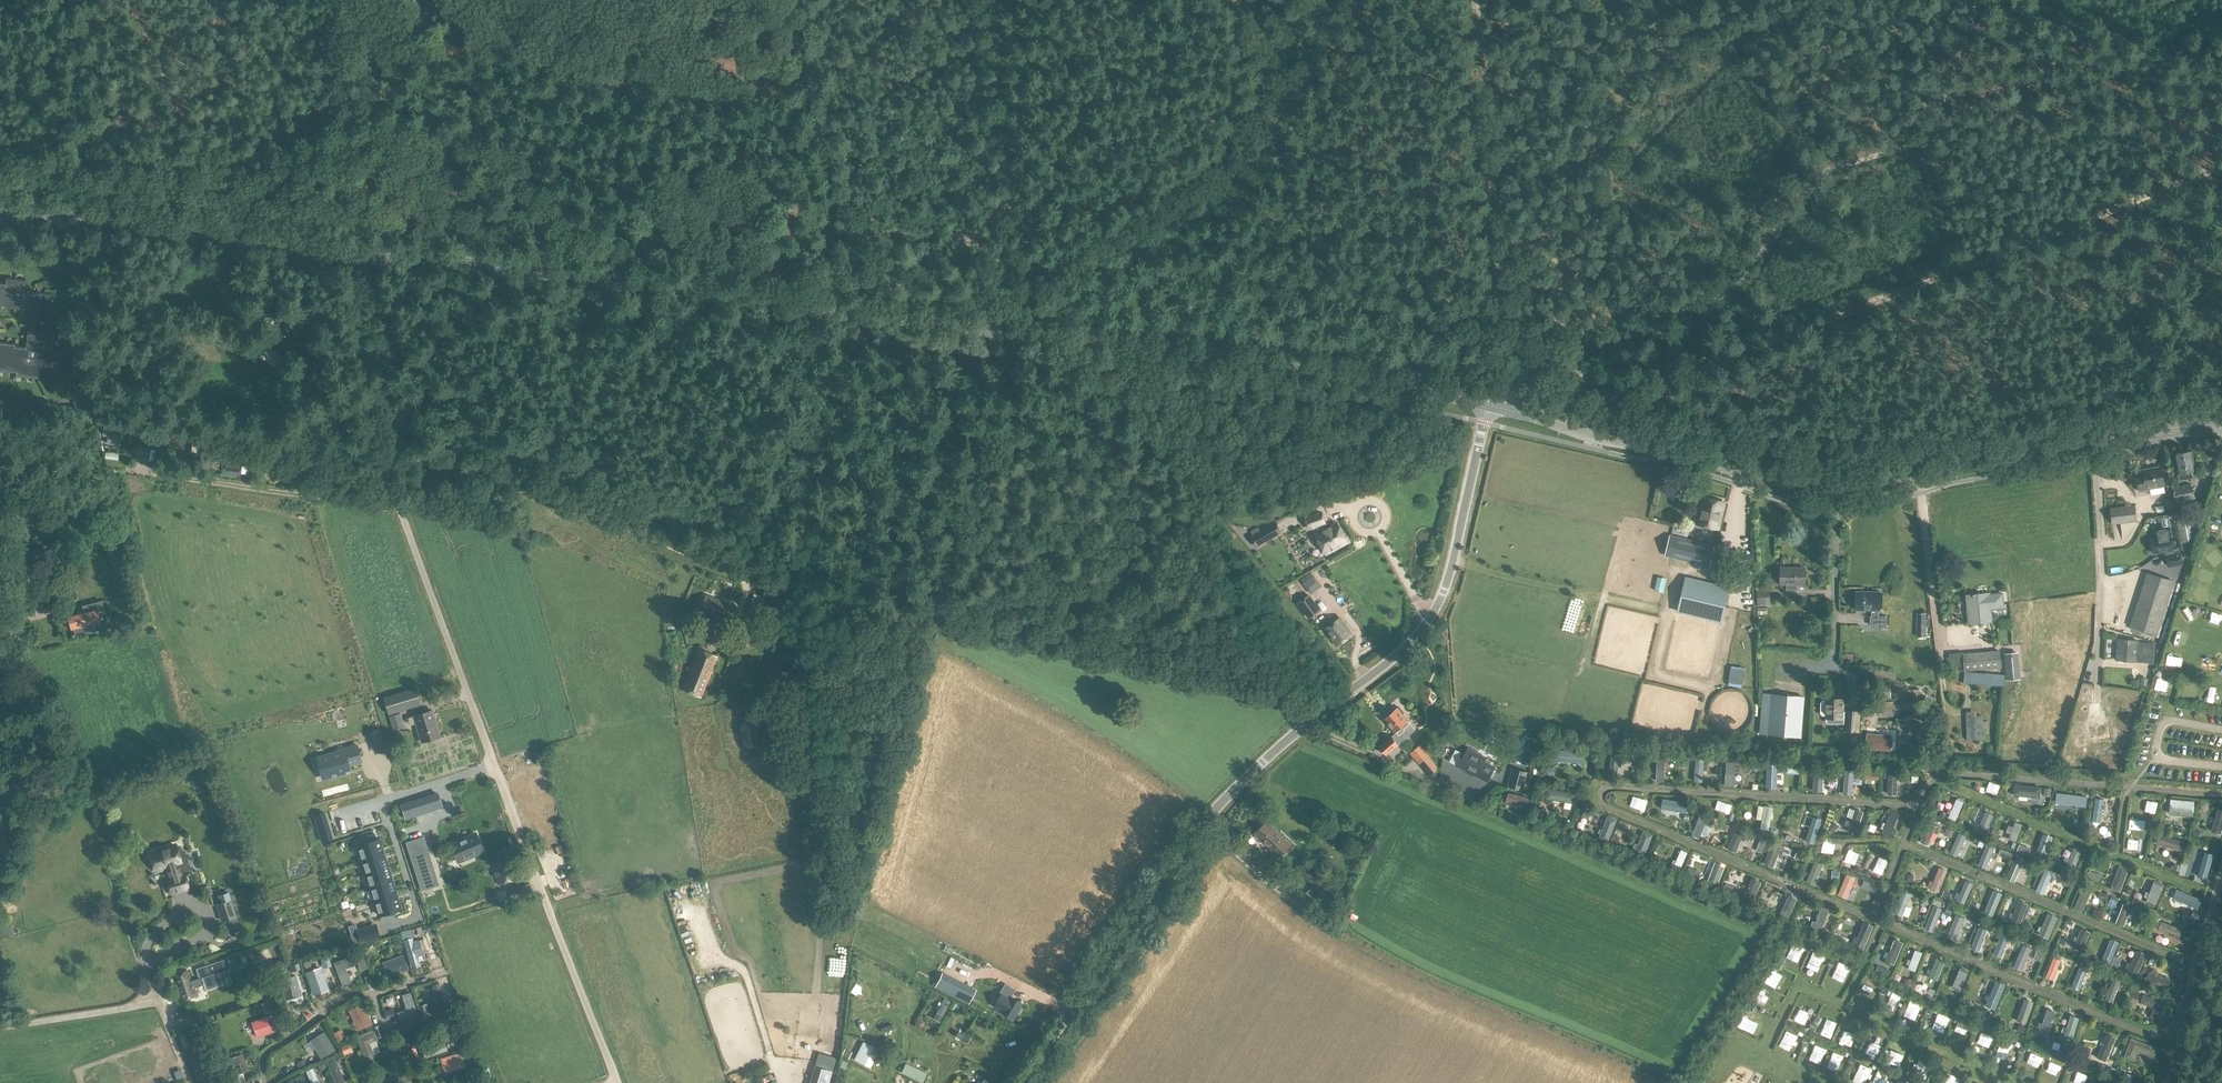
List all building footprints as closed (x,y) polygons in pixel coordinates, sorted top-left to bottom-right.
[(16,373),(16,376),(42,379),(43,378),(53,379),(57,348),(55,348),(60,310),(50,309),(52,293),(25,290),(26,279),(6,277),(6,282),(0,282),(0,311),(1,312),(2,306),(6,306),(6,307),(29,310),(25,346),(16,345),(16,342),(0,341),(0,371),(16,373)] [(267,307),(266,315),(277,316),(277,308),(270,308),(267,307)] [(310,312),(302,320),(308,326),(316,317),(310,312)] [(308,358),(323,356),(321,345),(307,347),(308,358)] [(325,375),(311,377),(313,392),(313,394),(325,392),(327,392),(325,375)] [(105,427),(104,432),(109,433),(109,436),(108,443),(120,445),(120,439),(123,440),(124,429),(122,429),(119,429),(120,423),(110,422),(110,428),(105,427)] [(167,432),(164,445),(187,449),(198,452),(199,447),(201,447),(202,441),(188,439),(189,436),(167,432)] [(228,462),(227,466),(226,470),(226,473),(241,475),(242,467),(238,467),(239,463),(250,465),(252,453),(223,450),(221,461),(228,462)] [(2174,454),(2179,480),(2192,478),(2191,476),(2195,475),(2191,451),(2174,454)] [(129,464),(130,471),(144,471),(144,463),(129,464)] [(2137,475),(2140,492),(2151,490),(2150,488),(2164,486),(2161,467),(2144,470),(2144,474),(2137,475)] [(2175,503),(2194,499),(2191,484),(2172,488),(2175,503)] [(1697,523),(1718,529),(1725,503),(1703,498),(1697,523)] [(2113,523),(2137,520),(2135,506),(2111,509),(2113,523)] [(1322,512),(1306,518),(1309,528),(1316,526),(1319,532),(1315,534),(1326,554),(1348,542),(1337,522),(1327,528),(1324,523),(1325,522),(1322,512)] [(2199,526),(2192,528),(2190,515),(2177,518),(2182,542),(2195,540),(2194,538),(2197,537),(2199,526)] [(2136,527),(2135,521),(2110,525),(2111,531),(2136,527)] [(2152,543),(2150,544),(2151,549),(2153,550),(2154,553),(2166,551),(2169,566),(2182,564),(2180,553),(2174,554),(2170,531),(2170,527),(2154,529),(2156,539),(2152,539),(2152,543)] [(1269,539),(1263,528),(1249,537),(1256,547),(1269,539)] [(1710,567),(1715,546),(1715,545),(1670,534),(1665,556),(1710,567)] [(1781,567),(1780,584),(1787,584),(1787,590),(1798,590),(1798,585),(1805,585),(1805,568),(1781,567)] [(45,572),(36,574),(39,585),(47,583),(45,572)] [(2148,573),(2131,626),(2157,634),(2173,581),(2148,573)] [(1730,589),(1686,578),(1682,594),(1726,605),(1730,589)] [(1317,589),(1310,579),(1304,583),(1310,591),(1312,593),(1315,591),(1317,589)] [(1757,588),(1757,604),(1758,606),(1770,606),(1770,588),(1757,588)] [(1850,594),(1850,604),(1855,604),(1855,610),(1871,610),(1871,616),(1870,616),(1870,625),(1887,625),(1887,616),(1879,616),(1879,610),(1880,610),(1880,592),(1855,591),(1855,594),(1850,594)] [(1989,593),(1966,595),(1969,623),(1992,621),(1991,610),(2004,608),(2003,593),(1989,594),(1989,593)] [(753,594),(749,609),(759,613),(764,597),(753,594)] [(721,619),(727,603),(705,595),(699,611),(721,619)] [(1320,610),(1309,595),(1298,603),(1310,618),(1320,610)] [(763,604),(761,614),(772,616),(774,607),(763,604)] [(84,610),(68,614),(72,629),(74,628),(76,635),(93,631),(92,624),(100,622),(96,607),(84,610)] [(1339,618),(1324,630),(1337,645),(1352,633),(1339,618)] [(2118,638),(2116,661),(2142,662),(2142,657),(2154,658),(2155,643),(2144,643),(2138,642),(2139,640),(2118,638)] [(717,655),(699,648),(683,688),(701,695),(717,655)] [(1965,670),(2001,667),(2000,650),(1963,653),(1965,670)] [(2007,679),(2021,678),(2018,651),(2005,653),(2007,679)] [(1730,657),(1731,682),(1745,681),(1745,657),(1730,657)] [(1948,660),(1949,672),(1961,672),(1961,659),(1948,660)] [(2004,675),(1965,672),(1964,683),(2003,686),(2004,675)] [(2141,678),(2140,685),(2147,686),(2148,679),(2141,678)] [(383,697),(389,716),(421,706),(416,687),(383,697)] [(1773,697),(1770,735),(1803,738),(1806,698),(1773,695),(1773,697)] [(1770,735),(1773,697),(1764,696),(1761,734),(1770,735)] [(1821,703),(1820,714),(1822,716),(1824,716),(1824,719),(1826,719),(1826,721),(1828,723),(1839,723),(1841,722),(1841,720),(1843,720),(1845,710),(1845,698),(1825,697),(1825,701),(1822,701),(1821,703)] [(1391,736),(1379,746),(1387,756),(1400,745),(1399,744),(1403,741),(1409,735),(1404,729),(1410,724),(1403,715),(1405,713),(1400,707),(1398,709),(1397,708),(1384,719),(1396,733),(1392,736),(1391,736)] [(432,710),(414,715),(414,716),(416,723),(422,742),(437,737),(432,722),(436,721),(432,710)] [(1843,720),(1843,731),(1860,732),(1861,711),(1845,710),(1843,720)] [(1915,711),(1913,717),(1927,722),(1929,715),(1915,711)] [(1983,721),(1983,715),(1976,716),(1976,711),(1966,712),(1967,740),(1984,739),(1983,727),(1987,727),(1987,721),(1983,721)] [(401,712),(389,716),(393,729),(405,726),(401,712)] [(743,722),(740,728),(743,745),(749,749),(756,747),(760,742),(757,724),(751,720),(743,722)] [(405,734),(415,731),(413,725),(403,728),(405,734)] [(382,738),(380,729),(369,732),(372,741),(382,738)] [(1867,733),(1866,750),(1891,751),(1892,735),(1867,733)] [(1410,753),(1419,764),(1430,756),(1419,744),(1410,753)] [(334,752),(317,757),(320,768),(324,767),(327,778),(340,775),(339,772),(344,771),(350,769),(349,765),(362,762),(357,745),(338,750),(339,753),(335,754),(334,752)] [(1456,765),(1487,782),(1495,767),(1485,761),(1488,757),(1468,747),(1466,752),(1464,750),(1462,753),(1456,765)] [(1577,763),(1578,752),(1553,750),(1552,763),(1558,763),(1558,761),(1577,763)] [(1622,764),(1619,763),(1619,755),(1612,754),(1610,776),(1617,777),(1618,768),(1621,768),(1622,764)] [(1656,780),(1664,780),(1664,757),(1657,756),(1656,780)] [(1696,759),(1694,782),(1703,783),(1703,770),(1707,771),(1708,765),(1704,764),(1704,760),(1696,759)] [(1736,763),(1727,762),(1725,787),(1735,787),(1736,773),(1740,773),(1740,768),(1736,768),(1736,763)] [(1766,787),(1776,787),(1776,772),(1780,772),(1780,767),(1776,767),(1777,764),(1767,763),(1766,787)] [(1506,787),(1523,791),(1529,772),(1512,767),(1506,787)] [(1866,772),(1866,779),(1878,780),(1878,774),(1878,773),(1866,772)] [(1858,800),(1862,779),(1852,778),(1849,798),(1858,800)] [(1990,781),(1986,791),(1997,795),(2001,785),(1990,781)] [(438,794),(431,796),(435,810),(443,807),(438,794)] [(324,798),(326,809),(341,806),(339,795),(324,798)] [(2096,798),(2092,821),(2100,823),(2103,809),(2105,810),(2106,805),(2104,804),(2104,799),(2096,798)] [(1949,817),(1955,820),(1963,802),(1957,799),(1952,809),(1949,808),(1947,812),(1950,813),(1949,817)] [(2170,799),(2169,815),(2193,817),(2195,801),(2170,799)] [(1848,820),(1846,826),(1850,827),(1849,832),(1857,835),(1864,813),(1856,810),(1852,822),(1848,820)] [(1883,831),(1882,834),(1890,837),(1900,815),(1892,811),(1887,823),(1884,822),(1880,829),(1883,831)] [(1977,824),(1976,828),(1978,829),(1977,832),(1985,835),(1994,815),(1986,812),(1980,825),(1977,824)] [(1771,828),(1770,813),(1757,814),(1757,829),(1771,828)] [(1711,827),(1715,819),(1701,814),(1692,835),(1699,838),(1702,833),(1705,825),(1711,827)] [(1601,834),(1599,839),(1607,842),(1617,820),(1608,816),(1602,830),(1600,829),(1598,833),(1601,834)] [(1267,821),(1254,834),(1269,849),(1276,842),(1270,836),(1277,830),(1267,821)] [(96,822),(93,831),(100,834),(103,825),(96,822)] [(2012,834),(2009,840),(2015,842),(2022,824),(2016,822),(2014,827),(2009,825),(2006,832),(2012,834)] [(1934,834),(1938,835),(1941,828),(1929,823),(1920,843),(1929,846),(1934,834)] [(1581,824),(1578,832),(1585,834),(1588,826),(1581,824)] [(1966,830),(1972,832),(1974,826),(1968,824),(1966,830)] [(2082,825),(2076,829),(2080,834),(2086,830),(2082,825)] [(328,826),(318,829),(320,835),(330,832),(328,826)] [(2186,828),(2178,827),(2176,834),(2184,835),(2186,828)] [(1727,848),(1736,852),(1741,839),(1744,840),(1746,836),(1743,835),(1745,832),(1736,828),(1727,848)] [(2000,831),(1993,828),(1990,835),(1997,838),(2000,831)] [(1276,842),(1269,849),(1279,858),(1292,845),(1277,830),(1270,836),(1276,842)] [(1644,831),(1638,846),(1635,845),(1633,850),(1636,851),(1635,853),(1644,857),(1653,835),(1644,831)] [(330,832),(320,835),(322,841),(332,838),(330,832)] [(476,833),(450,844),(458,862),(484,851),(483,850),(476,834),(476,833)] [(361,845),(358,846),(363,860),(384,854),(379,839),(376,840),(374,834),(359,839),(361,845)] [(1711,844),(1713,836),(1704,834),(1702,842),(1711,844)] [(1950,853),(1957,857),(1966,837),(1958,834),(1950,853)] [(2052,837),(2043,834),(2035,855),(2043,859),(2052,837)] [(424,837),(407,843),(411,854),(414,866),(418,878),(419,882),(428,879),(430,888),(439,885),(435,873),(433,867),(423,871),(420,864),(418,858),(429,855),(427,849),(424,837)] [(1764,865),(1774,869),(1780,854),(1783,856),(1786,849),(1782,848),(1783,846),(1773,842),(1764,865)] [(1985,851),(1979,867),(1986,870),(1988,864),(1993,866),(1996,859),(1991,857),(1995,846),(1986,842),(1983,851),(1985,851)] [(176,844),(150,852),(156,871),(166,867),(170,877),(166,878),(171,895),(191,889),(187,875),(193,873),(186,852),(179,854),(176,844)] [(2137,858),(2138,845),(2125,844),(2124,857),(2137,858)] [(2068,864),(2067,866),(2075,870),(2083,852),(2075,848),(2070,859),(2066,857),(2063,862),(2068,864)] [(1688,853),(1681,850),(1676,861),(1672,859),(1670,865),(1674,866),(1673,869),(1680,872),(1688,853)] [(384,854),(363,860),(367,874),(388,867),(384,854)] [(515,878),(509,858),(491,864),(497,884),(515,878)] [(1847,858),(1844,866),(1853,870),(1857,862),(1847,858)] [(2023,867),(2020,866),(2022,862),(2016,859),(2008,878),(2014,881),(2019,869),(2021,870),(2023,867)] [(1705,873),(1707,865),(1690,860),(1688,868),(1705,873)] [(1815,886),(1821,871),(1823,865),(1815,861),(1807,883),(1815,886)] [(388,867),(367,874),(371,887),(392,880),(388,867)] [(1948,871),(1940,867),(1933,883),(1928,881),(1925,887),(1940,893),(1948,871)] [(2046,869),(2036,891),(2043,895),(2049,881),(2052,882),(2054,877),(2051,876),(2053,872),(2046,869)] [(1840,879),(1840,871),(1832,870),(1832,878),(1840,879)] [(1851,898),(1856,885),(1858,878),(1851,876),(1844,896),(1851,898)] [(2068,877),(2061,879),(2063,886),(2070,884),(2068,877)] [(1963,891),(1960,899),(1966,901),(1974,881),(1967,879),(1965,886),(1961,885),(1960,890),(1963,891)] [(392,880),(371,887),(375,900),(396,894),(392,880)] [(2148,898),(2143,896),(2141,901),(2155,907),(2165,885),(2155,881),(2148,898)] [(151,885),(153,892),(162,890),(160,882),(151,885)] [(221,903),(216,904),(222,922),(237,917),(229,892),(218,895),(221,903)] [(1892,913),(1902,917),(1910,896),(1900,892),(1892,913)] [(1994,892),(1990,901),(1987,900),(1985,905),(1983,904),(1980,910),(1985,912),(1984,915),(1991,918),(2001,895),(1994,892)] [(396,894),(375,900),(380,915),(401,908),(396,894)] [(2111,896),(2108,905),(2115,908),(2118,899),(2111,896)] [(2020,928),(2029,904),(2019,901),(2014,914),(2012,913),(2010,918),(2013,919),(2011,925),(2020,928)] [(2199,921),(2197,920),(2200,912),(2194,909),(2195,906),(2187,902),(2186,905),(2178,902),(2174,910),(2188,916),(2186,921),(2197,926),(2199,921)] [(2129,914),(2132,915),(2134,911),(2130,910),(2131,907),(2123,904),(2116,923),(2124,926),(2128,916),(2129,914)] [(1928,922),(1934,924),(1937,915),(1940,916),(1942,911),(1939,910),(1940,908),(1934,906),(1928,922)] [(465,907),(452,911),(454,917),(467,913),(465,907)] [(1822,908),(1816,923),(1814,922),(1812,929),(1814,929),(1813,932),(1820,934),(1829,910),(1822,908)] [(2057,918),(2047,914),(2038,935),(2049,940),(2057,918)] [(2001,924),(2003,917),(1997,915),(1994,921),(2001,924)] [(1955,917),(1950,931),(1956,933),(1959,926),(1961,927),(1963,922),(1961,921),(1961,920),(1955,917)] [(364,928),(358,930),(359,936),(353,938),(355,945),(368,941),(364,928)] [(2076,942),(2073,947),(2082,952),(2091,934),(2081,930),(2077,939),(2075,937),(2073,941),(2076,942)] [(413,938),(405,941),(412,967),(420,965),(418,956),(423,954),(422,949),(419,940),(413,941),(413,938)] [(1887,958),(1886,961),(1894,964),(1903,943),(1895,939),(1889,953),(1886,952),(1884,956),(1887,958)] [(402,942),(393,945),(396,952),(404,949),(402,942)] [(1907,969),(1915,971),(1921,953),(1914,950),(1911,960),(1908,959),(1906,964),(1909,965),(1907,969)] [(2129,969),(2127,972),(2137,976),(2146,955),(2137,951),(2131,964),(2128,963),(2126,968),(2129,969)] [(362,953),(356,955),(358,962),(365,960),(362,953)] [(403,954),(383,961),(388,976),(408,969),(403,954)] [(329,956),(321,959),(324,969),(332,966),(329,956)] [(334,962),(343,986),(351,983),(345,968),(354,965),(350,956),(334,962)] [(149,957),(144,963),(152,972),(158,967),(149,957)] [(1930,974),(1929,977),(1937,981),(1945,961),(1937,958),(1932,970),(1929,969),(1927,973),(1930,974)] [(2062,966),(2059,965),(2061,961),(2054,958),(2046,976),(2053,979),(2058,968),(2061,969),(2062,966)] [(188,970),(174,975),(182,1000),(197,995),(193,985),(205,982),(207,989),(222,984),(219,973),(231,968),(228,959),(219,962),(197,969),(199,975),(200,974),(202,978),(192,981),(188,970)] [(291,972),(301,970),(299,963),(289,966),(291,972)] [(320,967),(307,971),(314,993),(328,988),(320,967)] [(353,972),(357,982),(368,978),(363,967),(353,972)] [(1888,977),(1890,971),(1884,968),(1882,975),(1888,977)] [(2079,968),(2072,988),(2079,991),(2087,971),(2079,968)] [(2149,972),(2146,979),(2166,988),(2170,980),(2157,975),(2158,972),(2153,970),(2152,973),(2149,972)] [(872,979),(878,982),(877,986),(890,992),(895,980),(875,971),(872,979)] [(281,979),(287,1000),(302,996),(296,975),(281,979)] [(942,975),(937,986),(969,1003),(972,996),(964,992),(966,987),(942,975)] [(986,990),(996,993),(1001,980),(991,976),(986,990)] [(2114,979),(2112,985),(2106,1001),(2113,1003),(2117,992),(2120,993),(2122,987),(2120,986),(2122,982),(2114,979)] [(435,995),(428,997),(432,1009),(446,1005),(439,983),(432,985),(435,995)] [(1002,992),(994,1005),(1002,1009),(1001,1012),(1013,1019),(1022,1003),(1010,996),(1015,989),(1005,983),(1000,991),(1002,992)] [(2132,997),(2139,1000),(2141,994),(2134,991),(2132,997)] [(407,1010),(398,1012),(401,1021),(418,1016),(411,992),(403,995),(407,1010)] [(859,993),(857,1001),(880,1008),(882,1000),(859,993)] [(1891,1008),(1894,997),(1884,994),(1881,1006),(1891,1008)] [(2145,995),(2142,1003),(2154,1008),(2151,1016),(2158,1019),(2164,1003),(2145,995)] [(1971,1013),(1975,1003),(1965,999),(1961,1009),(1971,1013)] [(277,1000),(269,1003),(273,1017),(282,1014),(277,1000)] [(429,1003),(418,1006),(421,1014),(431,1010),(429,1003)] [(363,1004),(349,1010),(359,1030),(372,1023),(363,1004)] [(393,1009),(385,1011),(387,1020),(395,1018),(393,1009)] [(1987,1009),(1982,1020),(1987,1022),(1992,1011),(1987,1009)] [(2041,1028),(2040,1032),(2046,1034),(2054,1012),(2048,1009),(2043,1023),(2040,1022),(2038,1027),(2041,1028)] [(252,1022),(258,1037),(275,1031),(270,1016),(252,1022)] [(2071,1016),(2066,1034),(2064,1039),(2073,1041),(2080,1019),(2071,1016)] [(1933,1017),(1931,1023),(1942,1027),(1945,1021),(1933,1017)] [(925,1022),(920,1019),(917,1025),(923,1027),(925,1022)] [(1739,1022),(1735,1032),(1747,1037),(1751,1028),(1739,1022)] [(893,1024),(881,1027),(883,1033),(894,1029),(893,1024)] [(1944,1039),(1957,1043),(1961,1027),(1948,1024),(1944,1039)] [(379,1026),(374,1028),(379,1038),(383,1036),(380,1029),(380,1028),(379,1026)] [(342,1029),(333,1033),(337,1044),(347,1040),(342,1029)] [(367,1059),(374,1056),(369,1042),(378,1039),(375,1031),(358,1038),(367,1059)] [(325,1032),(311,1040),(321,1058),(335,1050),(325,1032)] [(960,1051),(967,1035),(961,1032),(954,1049),(960,1051)] [(1817,1033),(1814,1040),(1825,1044),(1827,1037),(1817,1033)] [(1781,1035),(1779,1042),(1792,1046),(1794,1040),(1781,1035)] [(2106,1035),(2096,1058),(2107,1062),(2116,1039),(2106,1035)] [(1976,1036),(1971,1047),(1981,1051),(1985,1040),(1976,1036)] [(2125,1056),(2132,1059),(2136,1049),(2153,1055),(2156,1047),(2132,1037),(2125,1056)] [(863,1042),(855,1059),(871,1067),(879,1050),(863,1042)] [(344,1045),(341,1047),(344,1055),(353,1051),(350,1043),(344,1045)] [(2004,1053),(2006,1047),(1994,1043),(1992,1050),(2004,1053)] [(415,1047),(408,1050),(411,1058),(411,1059),(419,1057),(415,1047)] [(1816,1065),(1820,1053),(1809,1049),(1805,1060),(1816,1065)] [(2065,1049),(2063,1055),(2070,1057),(2072,1052),(2065,1049)] [(341,1050),(335,1053),(337,1059),(339,1063),(346,1060),(341,1050)] [(246,1051),(223,1058),(226,1067),(239,1063),(242,1072),(251,1069),(246,1051)] [(441,1057),(446,1073),(467,1067),(462,1051),(441,1057)] [(1858,1060),(1871,1063),(1873,1057),(1860,1053),(1858,1060)] [(2031,1071),(2035,1061),(2023,1056),(2019,1066),(2031,1071)] [(298,1064),(296,1065),(298,1068),(300,1067),(301,1069),(308,1065),(305,1059),(303,1060),(298,1062),(298,1064)] [(325,1060),(317,1064),(318,1067),(321,1072),(328,1069),(325,1060)] [(976,1061),(973,1069),(992,1078),(995,1070),(976,1061)] [(1882,1069),(1893,1071),(1894,1063),(1883,1061),(1882,1069)] [(906,1062),(901,1073),(922,1082),(927,1072),(906,1062)] [(2040,1065),(2038,1077),(2051,1080),(2053,1068),(2040,1065)] [(833,1071),(815,1066),(809,1082),(829,1082),(833,1071)] [(1850,1077),(1860,1082),(1861,1082),(1867,1073),(1856,1067),(1850,1077)] [(2133,1075),(2125,1072),(2122,1079),(2131,1082),(2133,1075)] [(2084,1078),(2070,1074),(2068,1082),(2083,1082),(2084,1078)] [(1871,1082),(1883,1082),(1884,1079),(1874,1075),(1871,1082)]
